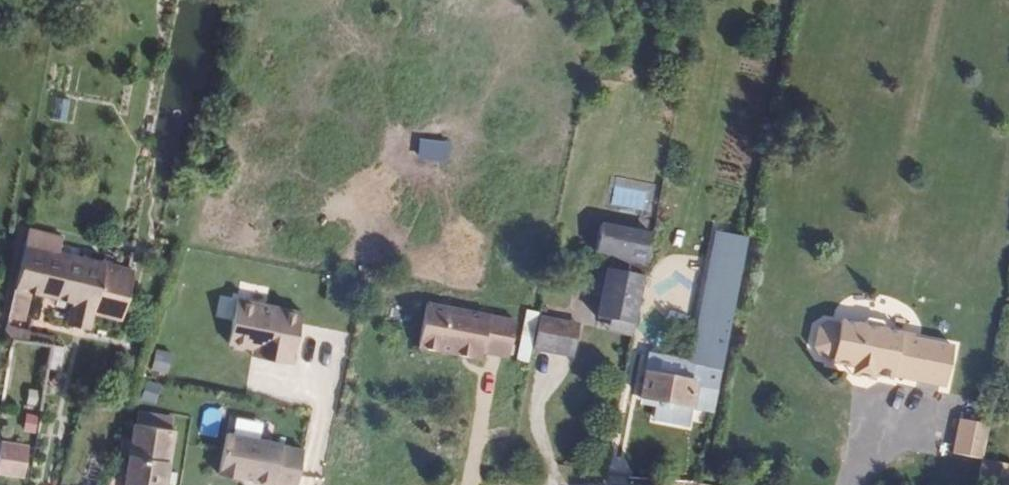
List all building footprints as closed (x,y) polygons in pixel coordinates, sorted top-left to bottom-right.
[(449,156),(450,141),(422,140),(422,155),(449,156)] [(736,253),(742,223),(719,220),(714,248),(736,253)] [(57,251),(60,235),(31,229),(28,239),(26,244),(57,251)] [(705,247),(706,238),(673,232),(669,256),(733,268),(736,253),(714,248),(705,247)] [(634,295),(645,253),(653,254),(655,242),(606,233),(601,258),(616,261),(631,263),(628,278),(614,275),(612,275),(609,290),(634,295)] [(60,298),(67,253),(57,251),(26,244),(19,289),(60,298)] [(101,328),(114,264),(79,256),(67,253),(60,298),(74,301),(83,304),(80,323),(101,328)] [(637,341),(653,254),(645,253),(634,295),(609,290),(603,323),(619,326),(622,336),(629,339),(637,341)] [(722,330),(733,268),(669,256),(658,317),(688,323),(722,330)] [(628,278),(631,263),(616,261),(614,275),(628,278)] [(130,334),(145,271),(131,268),(114,264),(101,328),(130,334)] [(228,349),(294,359),(302,306),(236,296),(228,349)] [(72,309),(74,301),(60,298),(58,305),(72,309)] [(513,357),(520,320),(432,304),(424,348),(487,360),(488,352),(513,357)] [(563,358),(570,327),(543,322),(537,353),(563,358)] [(714,374),(722,330),(688,323),(680,368),(714,374)] [(576,361),(582,329),(570,327),(563,358),(576,361)] [(952,392),(961,354),(924,346),(923,343),(895,337),(891,329),(881,328),(874,333),(853,329),(852,334),(840,331),(831,337),(828,354),(832,362),(846,364),(845,370),(866,375),(885,378),(885,381),(902,384),(904,382),(952,392)] [(707,412),(713,379),(649,366),(646,382),(689,389),(686,409),(689,409),(707,412)] [(884,386),(885,381),(885,378),(866,375),(865,382),(884,386)] [(686,409),(689,389),(646,382),(643,401),(669,406),(686,409)] [(686,423),(689,409),(686,409),(669,406),(666,420),(686,423)] [(176,431),(135,423),(132,444),(130,461),(128,484),(168,484),(176,431)] [(279,484),(297,484),(306,445),(227,428),(218,471),(279,484)] [(990,454),(994,433),(967,428),(961,460),(988,466),(990,454)] [(130,461),(132,444),(124,442),(122,460),(130,461)] [(990,454),(988,466),(984,484),(1008,484),(1008,459),(990,454)] [(35,464),(14,460),(10,484),(16,484),(31,484),(35,464)]
